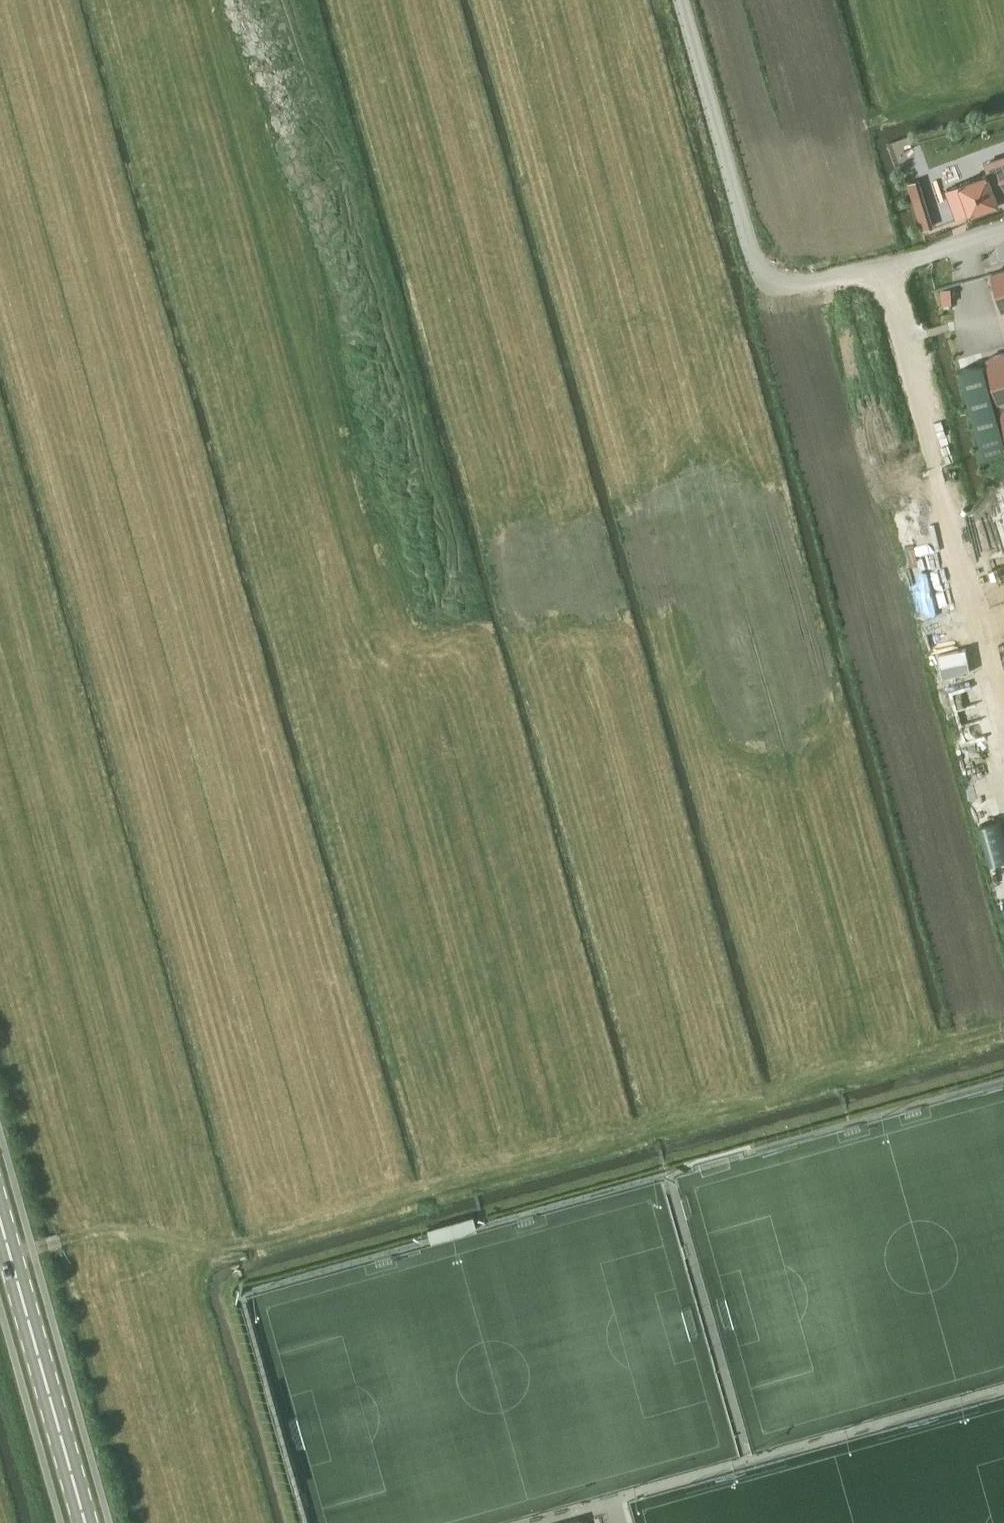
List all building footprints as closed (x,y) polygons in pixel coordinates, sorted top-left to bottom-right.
[(947,189),(949,197),(956,216),(1003,199),(1003,160),(995,163),(998,171),(947,189)] [(926,210),(917,212),(922,229),(931,227),(926,210)] [(992,273),(1002,310),(1003,310),(1003,270),(992,273)] [(988,357),(1003,414),(1003,353),(988,357)] [(961,369),(986,458),(1003,453),(1003,434),(984,362),(961,369)] [(979,826),(988,865),(1003,861),(1003,834),(1000,820),(979,826)]
